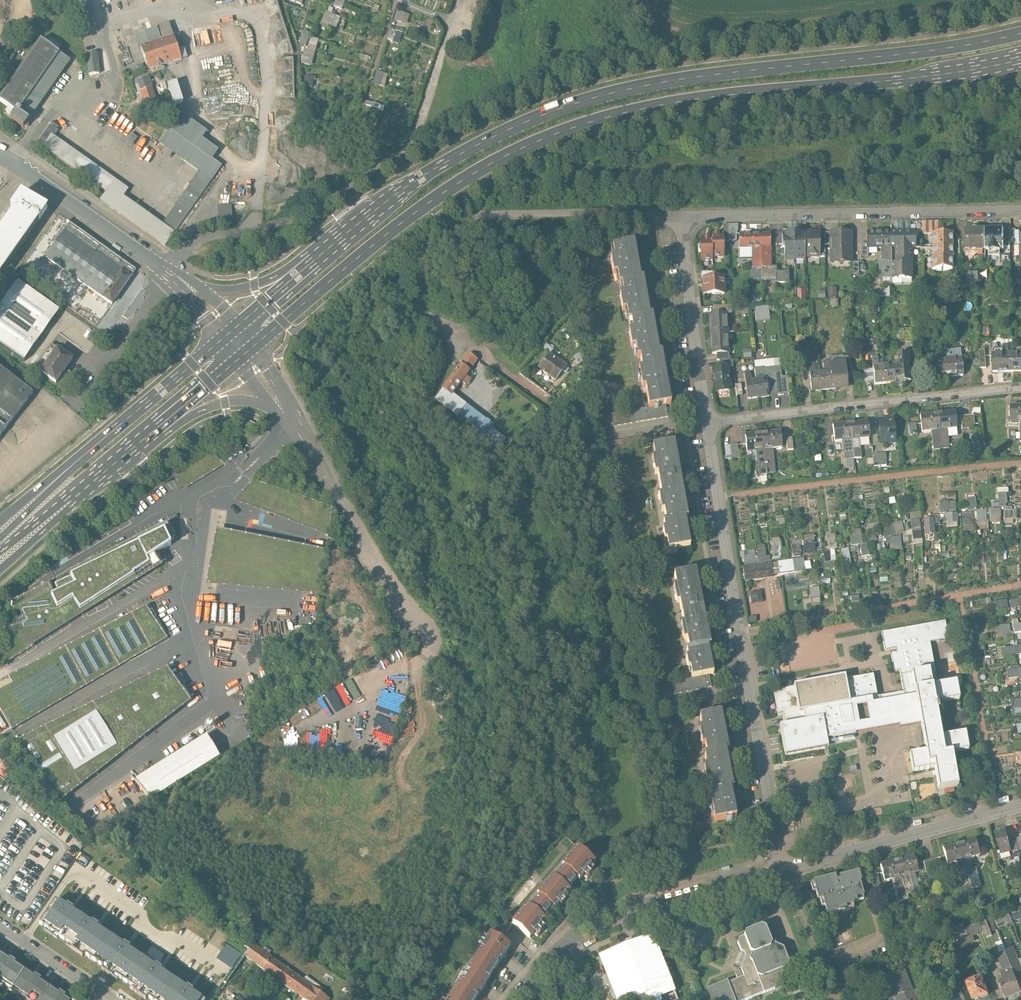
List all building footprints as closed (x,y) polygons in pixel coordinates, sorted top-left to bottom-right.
[(327,10),(321,24),(332,29),(339,16),(327,10)] [(405,25),(409,14),(396,10),(392,21),(405,25)] [(386,38),(398,42),(402,32),(390,27),(386,38)] [(145,33),(148,42),(161,38),(158,28),(145,33)] [(180,35),(174,37),(182,60),(188,58),(180,35)] [(312,64),(317,38),(307,36),(302,62),(312,64)] [(142,48),(150,71),(182,60),(174,37),(142,48)] [(0,99),(0,100),(17,111),(30,121),(71,62),(41,41),(0,99)] [(100,73),(98,53),(87,54),(89,75),(100,73)] [(372,83),(379,85),(383,71),(375,69),(372,83)] [(136,79),(137,108),(151,108),(150,78),(136,79)] [(185,103),(178,84),(169,87),(175,106),(185,103)] [(365,99),(363,106),(383,111),(385,104),(365,99)] [(24,129),(30,121),(17,111),(11,119),(24,129)] [(254,132),(253,116),(241,117),(242,133),(254,132)] [(356,130),(372,134),(375,123),(359,119),(356,130)] [(37,144),(42,147),(51,134),(54,136),(59,130),(56,129),(58,126),(52,122),(37,144)] [(199,171),(162,223),(175,232),(222,166),(168,127),(157,142),(199,171)] [(51,134),(42,147),(107,193),(101,201),(165,246),(175,232),(162,223),(124,196),(129,189),(54,136),(51,134)] [(22,193),(12,206),(11,208),(11,210),(12,212),(14,213),(0,233),(0,278),(48,208),(22,193)] [(233,224),(232,205),(218,206),(219,225),(233,224)] [(45,258),(70,223),(58,215),(18,271),(27,277),(42,256),(45,258)] [(933,234),(933,232),(941,232),(941,222),(923,222),(923,234),(933,234)] [(70,223),(45,258),(112,306),(132,278),(131,278),(136,270),(70,223)] [(738,225),(729,225),(729,236),(734,236),(734,235),(738,235),(738,225)] [(1004,230),(986,231),(986,250),(1005,250),(1005,247),(1004,232),(1004,230)] [(805,232),(806,258),(819,258),(819,245),(819,232),(811,232),(811,231),(805,231),(805,232)] [(965,251),(986,250),(986,231),(964,231),(965,241),(965,251)] [(794,260),(794,232),(782,233),(782,245),(782,248),(784,248),(784,260),(794,260)] [(806,258),(805,232),(794,232),(794,260),(806,260),(806,258)] [(830,232),(830,233),(830,244),(831,264),(852,263),(852,232),(830,232)] [(933,234),(933,244),(953,244),(953,232),(941,232),(933,232),(933,234)] [(753,263),(762,262),(762,233),(740,234),(740,248),(753,248),(753,263)] [(770,233),(762,233),(762,262),(762,268),(771,267),(770,233)] [(881,248),(891,248),(891,233),(868,233),(868,244),(868,248),(881,248)] [(891,248),(896,248),(912,248),(915,248),(915,233),(891,233),(891,248)] [(712,235),(712,238),(712,257),(723,257),(723,242),(723,234),(712,235)] [(712,260),(712,257),(712,238),(700,238),(701,261),(712,260)] [(619,284),(622,284),(640,280),(634,243),(612,246),(614,257),(611,258),(613,274),(617,274),(619,284)] [(933,244),(933,256),(953,256),(953,244),(933,244)] [(881,248),(882,261),(892,261),(891,248),(881,248)] [(912,264),(912,248),(896,248),(896,264),(912,264)] [(953,267),(953,256),(933,256),(933,268),(953,267)] [(892,264),(892,261),(882,261),(879,261),(879,279),(892,279),(892,264)] [(752,280),(763,279),(762,268),(762,262),(753,263),(752,263),(752,280)] [(913,279),(912,264),(896,264),(892,264),(892,279),(913,279)] [(763,279),(763,281),(777,280),(776,273),(776,267),(771,267),(762,268),(763,279)] [(789,272),(776,273),(777,280),(777,283),(789,283),(789,272)] [(713,277),(703,278),(703,295),(724,294),(724,277),(713,277)] [(628,321),(631,320),(650,317),(643,280),(640,280),(622,284),(624,294),(620,295),(622,311),(626,310),(628,321)] [(777,283),(777,280),(763,281),(763,292),(772,292),(772,283),(777,283)] [(836,298),(836,288),(828,289),(829,291),(826,291),(827,296),(829,296),(829,298),(836,298)] [(805,290),(797,290),(797,300),(805,300),(805,290)] [(780,304),(780,311),(792,310),(791,303),(780,304)] [(760,307),(761,319),(769,319),(768,306),(760,307)] [(709,314),(710,333),(728,333),(727,313),(713,314),(709,314)] [(638,358),(641,357),(659,354),(652,317),(650,317),(631,320),(633,331),(629,332),(632,348),(636,347),(638,358)] [(911,329),(900,330),(901,343),(913,342),(911,329)] [(521,343),(504,330),(498,338),(515,351),(521,343)] [(728,352),(728,333),(710,333),(710,353),(717,353),(728,352)] [(808,363),(805,338),(799,339),(801,364),(808,363)] [(992,372),(1008,371),(1008,354),(1008,344),(1002,344),(1002,350),(992,350),(992,372)] [(52,345),(35,369),(58,384),(74,361),(52,345)] [(947,351),(947,353),(950,377),(963,376),(960,350),(947,351)] [(717,361),(720,361),(729,360),(728,352),(717,353),(717,361)] [(478,360),(470,353),(443,388),(451,395),(478,360)] [(935,379),(950,377),(947,353),(932,355),(935,379)] [(574,363),(577,367),(585,362),(579,354),(573,358),(575,362),(574,363)] [(661,354),(659,354),(641,357),(643,370),(640,371),(643,389),(646,389),(649,409),(666,406),(670,405),(661,354)] [(900,368),(893,368),(895,382),(895,383),(906,383),(906,382),(911,381),(908,354),(898,355),(900,368)] [(1008,354),(1008,371),(1020,371),(1020,354),(1008,354)] [(549,356),(539,369),(555,382),(565,368),(549,356)] [(876,384),(895,382),(893,368),(893,365),(879,367),(878,356),(872,356),(876,384)] [(812,392),(831,389),(828,365),(828,362),(823,363),(824,373),(814,374),(813,364),(808,364),(812,392)] [(844,363),(828,365),(831,389),(848,388),(847,378),(845,363),(844,363)] [(713,368),(716,394),(731,392),(728,367),(720,368),(713,368)] [(13,421),(33,395),(0,370),(0,412),(13,421)] [(760,381),(756,381),(758,399),(769,398),(765,370),(759,371),(760,381)] [(748,400),(758,399),(756,381),(751,382),(750,372),(745,372),(748,400)] [(491,428),(494,423),(463,403),(454,417),(499,447),(505,437),(491,428)] [(1020,440),(1020,405),(1011,405),(1011,422),(1020,422),(1020,440)] [(668,418),(666,406),(649,409),(593,419),(595,431),(668,418)] [(955,411),(938,413),(942,448),(949,447),(947,429),(957,428),(955,411)] [(934,449),(942,448),(938,413),(921,415),(923,432),(932,431),(934,449)] [(974,416),(961,417),(963,430),(976,428),(974,416)] [(893,420),(879,421),(881,445),(895,444),(893,420)] [(850,424),(852,440),(859,439),(869,438),(867,422),(850,424)] [(835,442),(843,441),(852,440),(850,424),(833,426),(835,442)] [(763,433),(765,449),(773,448),(781,447),(780,431),(763,433)] [(672,444),(670,432),(599,445),(601,457),(653,448),(672,444)] [(748,451),(757,450),(765,449),(763,433),(746,435),(747,444),(748,451)] [(729,446),(728,435),(721,436),(722,447),(729,446)] [(861,458),(859,439),(852,440),(854,459),(861,458)] [(854,459),(852,440),(843,441),(846,469),(855,468),(854,459)] [(657,474),(659,485),(681,481),(674,444),(672,444),(653,448),(655,458),(652,459),(655,475),(657,474)] [(739,458),(738,445),(731,446),(732,459),(739,458)] [(776,472),(773,448),(765,449),(767,473),(776,472)] [(767,473),(765,449),(757,450),(759,474),(767,473)] [(873,456),(875,466),(892,464),(891,453),(873,456)] [(956,457),(948,454),(946,460),(954,463),(956,457)] [(687,519),(681,481),(659,485),(661,496),(659,496),(661,512),(664,512),(666,523),(685,519),(687,519)] [(1007,486),(996,487),(997,506),(1007,505),(1007,486)] [(938,496),(939,512),(945,512),(945,527),(957,526),(956,495),(938,496)] [(966,497),(966,509),(975,509),(975,497),(966,497)] [(989,521),(1000,521),(1000,508),(988,508),(989,521)] [(976,526),(987,526),(986,509),(975,509),(976,526)] [(1012,520),(1012,509),(1003,509),(1003,520),(1012,520)] [(909,512),(911,528),(930,525),(928,516),(920,517),(919,511),(909,512)] [(961,512),(962,530),(971,529),(971,512),(961,512)] [(690,548),(685,519),(666,523),(664,523),(665,530),(663,530),(665,542),(667,541),(668,551),(690,548)] [(884,536),(904,531),(902,521),(882,525),(884,536)] [(15,632),(16,634),(5,641),(12,651),(0,659),(0,662),(3,667),(164,569),(159,559),(173,549),(171,545),(178,540),(168,527),(67,576),(68,579),(55,585),(58,590),(53,592),(49,584),(8,605),(20,629),(15,632)] [(922,544),(920,530),(912,531),(913,545),(922,544)] [(834,533),(826,534),(827,548),(835,547),(834,533)] [(890,549),(901,549),(901,537),(889,537),(890,549)] [(805,553),(814,553),(814,538),(805,538),(805,553)] [(791,539),(792,554),(801,553),(800,539),(791,539)] [(744,562),(766,561),(765,544),(756,545),(756,553),(744,554),(744,562)] [(743,580),(773,577),(773,574),(805,570),(804,558),(742,564),(743,580)] [(680,602),(682,613),(703,609),(696,572),(674,576),(676,587),(674,587),(677,603),(680,602)] [(810,597),(819,597),(819,588),(810,588),(810,597)] [(749,591),(750,603),(762,602),(761,590),(749,591)] [(1020,607),(1020,598),(1009,598),(1009,607),(1020,607)] [(1006,599),(991,601),(992,610),(1007,608),(1006,599)] [(12,733),(168,642),(147,609),(9,678),(13,685),(0,692),(0,711),(12,733)] [(687,639),(690,650),(708,647),(710,646),(703,609),(682,613),(684,624),(681,624),(684,640),(687,639)] [(1020,631),(1020,617),(1011,618),(1013,632),(1020,631)] [(900,669),(905,691),(878,696),(849,702),(855,732),(867,730),(899,724),(900,726),(921,722),(924,737),(927,751),(910,754),(913,770),(935,766),(940,789),(958,785),(952,752),(969,749),(965,732),(941,737),(935,704),(960,699),(959,694),(964,693),(961,675),(937,679),(930,641),(948,637),(945,621),(882,632),(885,650),(896,648),(897,652),(892,653),(895,670),(900,669)] [(996,634),(1010,633),(1009,623),(995,625),(996,634)] [(996,647),(997,655),(1020,653),(1020,645),(996,647)] [(713,674),(708,647),(690,650),(687,651),(688,658),(686,659),(688,669),(691,669),(692,678),(709,675),(713,674)] [(1020,676),(1020,667),(1005,668),(1006,677),(1020,676)] [(168,672),(18,744),(57,808),(192,704),(168,672)] [(826,738),(855,732),(849,702),(878,696),(873,673),(845,678),(845,676),(793,686),(798,713),(803,712),(805,721),(783,725),(780,726),(785,755),(828,746),(826,738)] [(343,681),(353,699),(365,693),(356,674),(343,681)] [(692,678),(649,687),(651,699),(711,687),(709,675),(692,678)] [(798,713),(793,686),(773,690),(778,716),(782,715),(783,725),(805,721),(803,712),(798,713)] [(1012,713),(1020,712),(1020,698),(1010,700),(1012,713)] [(694,719),(699,718),(718,715),(715,702),(691,706),(694,719)] [(705,745),(708,757),(725,753),(728,752),(721,714),(718,715),(699,718),(702,730),(699,730),(702,745),(705,745)] [(1012,723),(1013,734),(1020,734),(1020,723),(1012,723)] [(360,727),(345,728),(347,749),(353,749),(354,753),(362,753),(360,727)] [(710,782),(712,794),(730,791),(733,790),(725,753),(708,757),(705,757),(707,768),(704,768),(707,783),(710,782)] [(133,775),(69,813),(95,837),(153,802),(141,786),(133,775)] [(166,791),(154,776),(141,786),(153,802),(166,791)] [(736,819),(730,791),(712,794),(709,795),(715,823),(736,819)] [(1005,830),(995,833),(1000,853),(1010,851),(1010,849),(1007,837),(1005,830)] [(1014,852),(1019,851),(1016,838),(1015,835),(1007,837),(1010,849),(1014,852)] [(960,843),(964,859),(972,857),(980,855),(976,839),(960,843)] [(947,863),(957,861),(964,859),(960,843),(943,848),(947,863)] [(562,864),(564,866),(577,878),(579,879),(595,861),(577,846),(562,864)] [(1002,869),(996,851),(989,853),(995,872),(1002,869)] [(898,859),(902,875),(913,872),(919,870),(914,855),(898,859)] [(979,887),(972,857),(964,859),(969,879),(972,889),(979,887)] [(936,858),(924,861),(927,873),(934,871),(933,870),(939,868),(936,858)] [(885,880),(892,878),(902,875),(898,859),(881,864),(885,880)] [(969,879),(964,859),(957,861),(959,871),(957,871),(959,882),(969,879)] [(567,889),(577,878),(564,866),(555,878),(567,889)] [(835,876),(814,881),(819,899),(823,898),(827,913),(836,911),(836,912),(847,909),(846,906),(854,905),(853,903),(858,902),(857,898),(864,896),(861,881),(862,881),(860,872),(840,877),(840,879),(837,880),(835,876)] [(877,872),(870,874),(874,887),(881,885),(877,872)] [(919,892),(913,872),(902,875),(908,895),(919,892)] [(569,891),(567,889),(555,878),(552,875),(537,894),(540,896),(552,907),(554,909),(569,891)] [(908,895),(902,875),(892,878),(899,901),(909,899),(908,895)] [(542,919),(552,907),(540,896),(530,908),(542,919)] [(73,909),(67,905),(66,907),(59,902),(45,923),(60,934),(63,929),(67,932),(78,915),(72,911),(73,909)] [(544,921),(542,919),(530,908),(527,906),(512,924),(530,938),(544,921)] [(993,920),(997,931),(1020,921),(1020,919),(1018,912),(1010,915),(1009,914),(993,920)] [(91,924),(78,915),(67,932),(78,939),(76,943),(96,957),(110,937),(97,928),(98,926),(93,922),(91,924)] [(992,919),(986,921),(991,933),(997,931),(993,920),(992,919)] [(992,935),(991,933),(986,921),(965,930),(963,925),(950,930),(956,946),(960,945),(961,948),(975,942),(973,937),(984,933),(986,938),(992,935)] [(740,937),(738,942),(741,950),(744,951),(746,956),(741,967),(744,976),(728,982),(727,981),(706,989),(710,999),(741,999),(743,999),(764,991),(764,992),(775,988),(776,985),(789,980),(791,976),(787,965),(789,961),(783,946),(772,941),(765,925),(761,922),(745,929),(743,933),(744,935),(740,937)] [(490,935),(479,951),(499,964),(509,947),(490,935)] [(123,946),(110,937),(96,957),(128,978),(142,958),(129,949),(130,948),(124,944),(123,946)] [(997,945),(1000,954),(1006,952),(1006,951),(1002,942),(997,945)] [(604,959),(620,999),(635,994),(638,999),(658,999),(656,996),(671,990),(653,944),(636,950),(638,954),(623,959),(620,952),(604,959)] [(305,999),(330,999),(255,946),(246,958),(305,999)] [(1017,980),(1020,978),(1020,967),(1014,948),(1006,951),(1006,952),(1012,968),(1017,980)] [(479,951),(468,968),(488,981),(499,964),(479,951)] [(0,952),(0,953),(0,982),(11,990),(25,969),(0,952)] [(997,955),(1003,971),(1012,968),(1006,952),(1000,954),(997,955)] [(155,967),(142,958),(128,978),(160,999),(173,980),(160,971),(162,969),(156,965),(155,967)] [(468,968),(458,985),(477,997),(488,981),(468,968)] [(1012,968),(1003,971),(1001,972),(1003,979),(1002,980),(1000,981),(1000,983),(1007,999),(1008,999),(1020,995),(1020,991),(1017,980),(1012,968)] [(26,999),(43,999),(52,988),(25,969),(11,990),(26,999)] [(900,984),(904,995),(912,992),(913,991),(905,970),(896,973),(900,984)] [(328,974),(324,979),(332,984),(336,979),(328,974)] [(982,974),(967,980),(974,999),(990,993),(982,974)] [(173,980),(160,999),(200,999),(201,999),(192,993),(193,991),(187,987),(186,989),(173,980)] [(895,998),(904,995),(900,984),(885,990),(889,999),(891,999),(895,998)] [(448,999),(476,999),(477,997),(458,985),(448,999)] [(52,988),(43,999),(70,999),(52,988)] [(227,988),(218,999),(240,999),(241,999),(227,988)] [(956,989),(960,999),(965,999),(961,988),(956,989)] [(940,995),(942,999),(960,999),(956,989),(940,995)] [(127,996),(117,990),(113,998),(117,999),(125,999),(127,996)] [(917,990),(913,991),(912,992),(915,999),(921,997),(917,990)] [(912,992),(904,995),(906,999),(916,999),(915,999),(912,992)]
